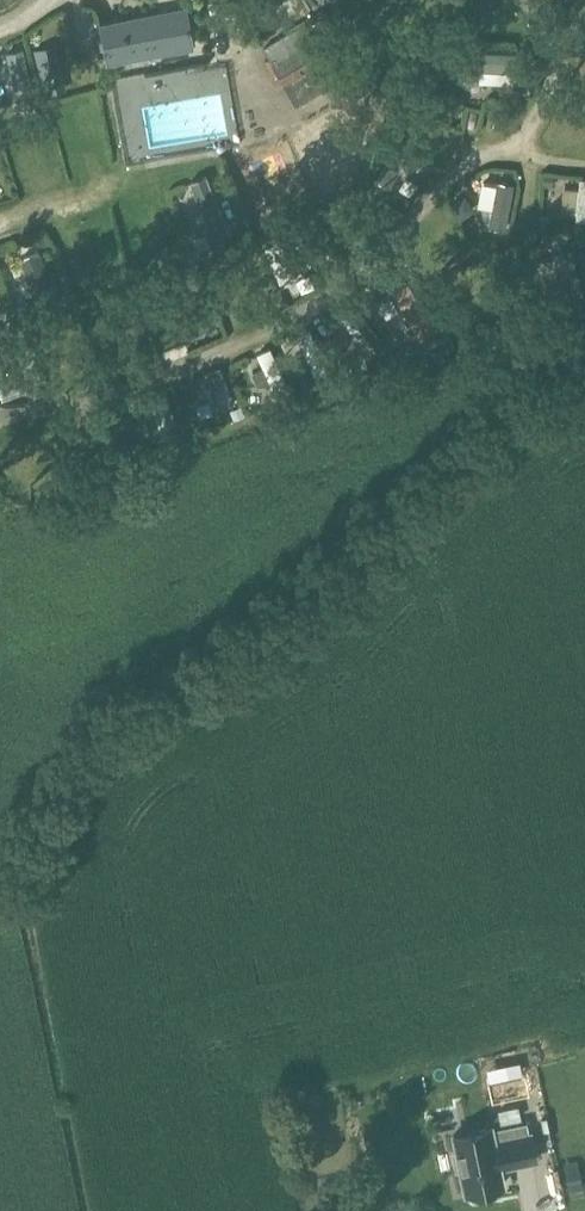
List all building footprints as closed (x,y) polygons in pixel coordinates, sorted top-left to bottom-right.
[(468,6),(468,21),(502,21),(502,7),(468,6)] [(185,9),(102,25),(109,63),(193,47),(185,9)] [(326,11),(264,48),(284,83),(327,59),(339,79),(351,100),(371,88),(326,11)] [(43,94),(65,88),(55,44),(33,49),(43,94)] [(7,53),(17,96),(32,92),(21,49),(7,53)] [(480,51),(479,69),(532,71),(533,53),(480,51)] [(327,59),(284,83),(297,105),(339,79),(327,59)] [(391,161),(398,132),(383,129),(377,157),(391,161)] [(233,188),(261,185),(258,153),(230,156),(233,188)] [(205,175),(190,181),(211,233),(226,227),(205,175)] [(554,176),(544,175),(543,185),(553,186),(554,176)] [(579,188),(577,213),(576,219),(584,220),(584,178),(580,178),(579,188)] [(497,180),(496,184),(492,208),(489,225),(505,228),(513,183),(497,180)] [(262,241),(281,285),(296,278),(277,234),(262,241)] [(481,255),(497,247),(491,235),(475,243),(481,255)] [(546,241),(529,245),(532,258),(549,255),(546,241)] [(554,256),(560,279),(542,283),(547,306),(583,297),(572,251),(554,256)] [(24,294),(30,311),(56,302),(39,252),(20,258),(32,291),(24,294)] [(435,330),(408,283),(393,291),(420,338),(435,330)] [(184,338),(198,332),(180,289),(167,294),(184,338)] [(371,355),(385,344),(349,300),(336,311),(371,355)] [(326,367),(309,330),(296,336),(313,373),(326,367)] [(0,341),(0,395),(1,398),(18,392),(7,361),(16,358),(11,345),(3,348),(0,341)] [(270,348),(257,354),(263,367),(270,382),(272,387),(285,381),(270,348)] [(337,368),(351,363),(346,351),(332,357),(337,368)] [(234,403),(220,368),(206,374),(220,408),(234,403)] [(163,438),(178,432),(164,394),(149,400),(150,404),(161,434),(163,438)] [(230,410),(233,419),(244,415),(240,406),(230,410)] [(529,1093),(525,1074),(522,1074),(519,1062),(485,1069),(491,1101),(529,1093)] [(536,1159),(530,1131),(527,1132),(525,1121),(492,1128),(491,1125),(454,1133),(457,1149),(452,1150),(456,1169),(461,1168),(466,1191),(503,1183),(499,1163),(508,1161),(509,1164),(536,1159)] [(579,1166),(564,1169),(569,1193),(583,1190),(579,1166)]
